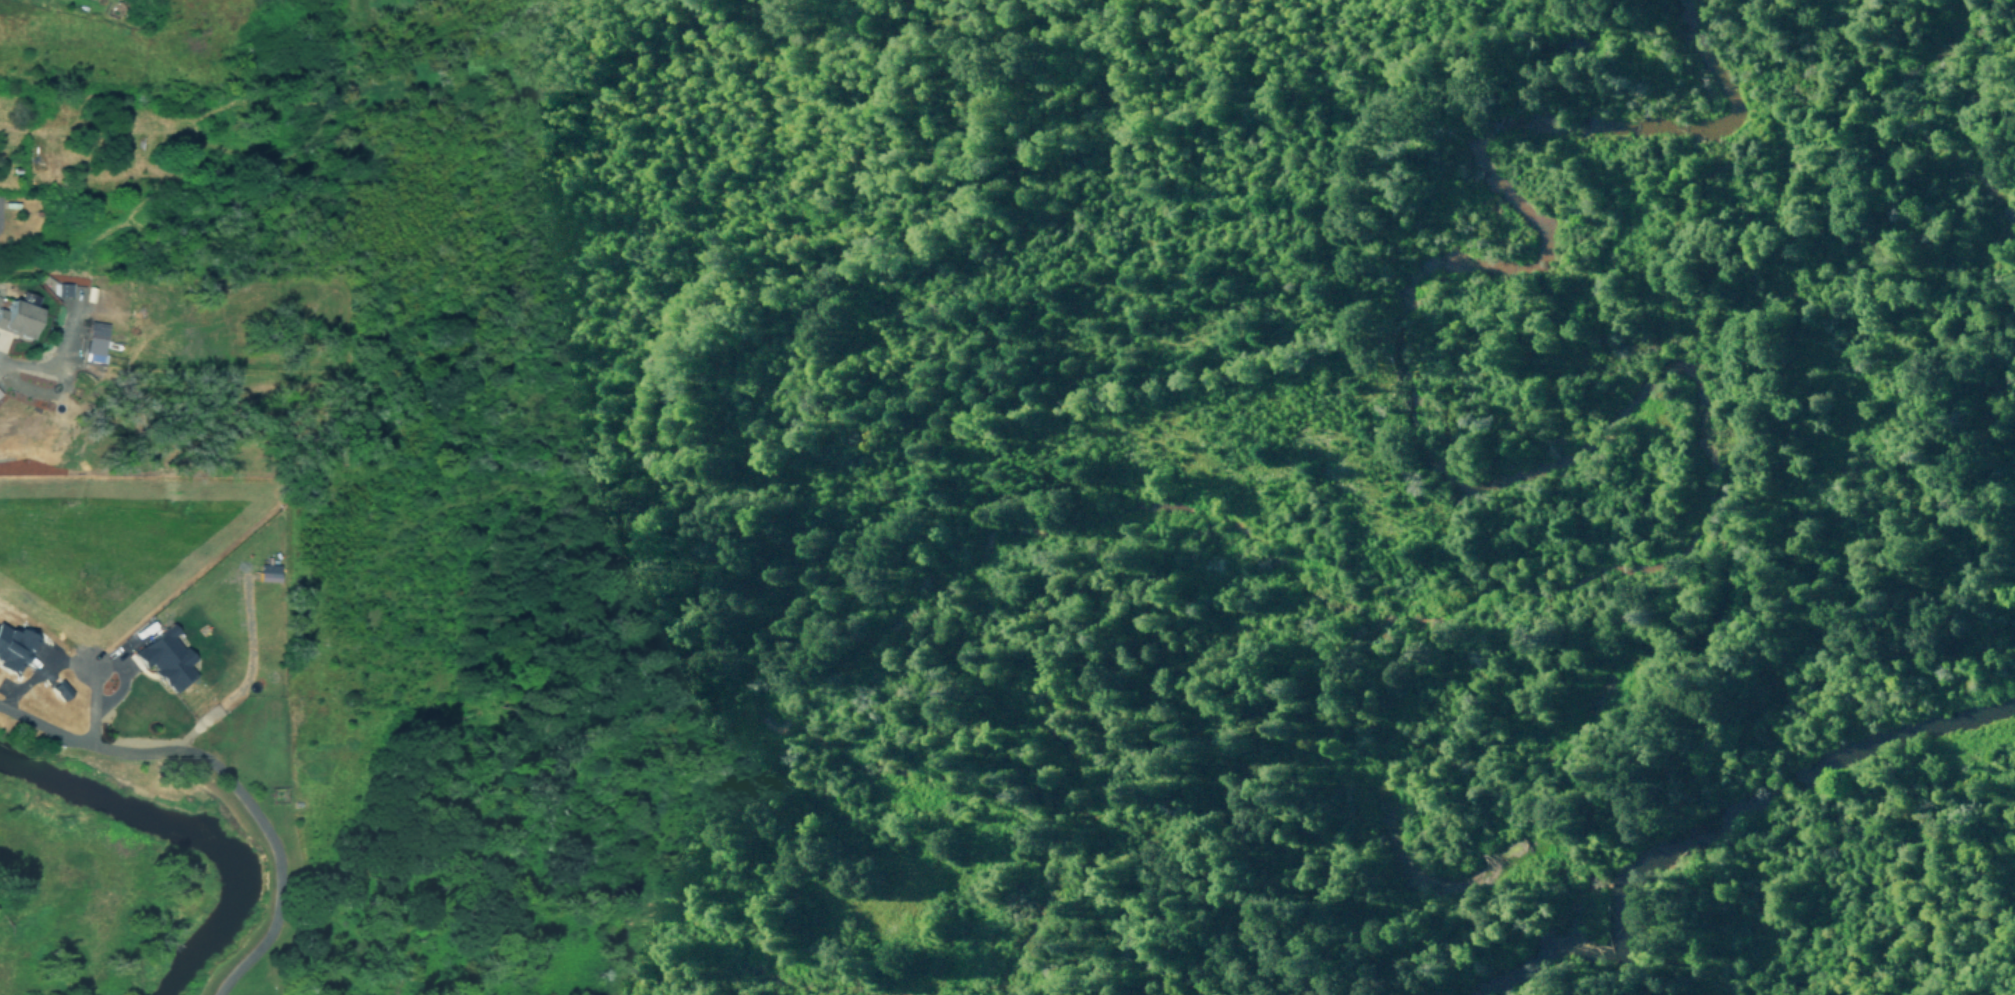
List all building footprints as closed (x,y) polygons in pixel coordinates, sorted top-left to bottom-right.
[(44,279),(44,289),(60,291),(60,281),(44,279)] [(12,331),(17,333),(30,300),(0,292),(0,328),(12,331)] [(75,317),(69,364),(88,367),(96,319),(75,317)] [(12,331),(0,328),(0,353),(12,331)] [(279,565),(259,564),(258,580),(278,581),(279,565)] [(195,676),(186,665),(192,661),(172,635),(176,632),(169,622),(130,653),(141,668),(148,662),(153,669),(152,670),(170,694),(195,676)] [(13,675),(33,637),(17,628),(14,633),(0,625),(0,668),(13,675)] [(61,701),(71,692),(58,678),(48,687),(61,701)]
